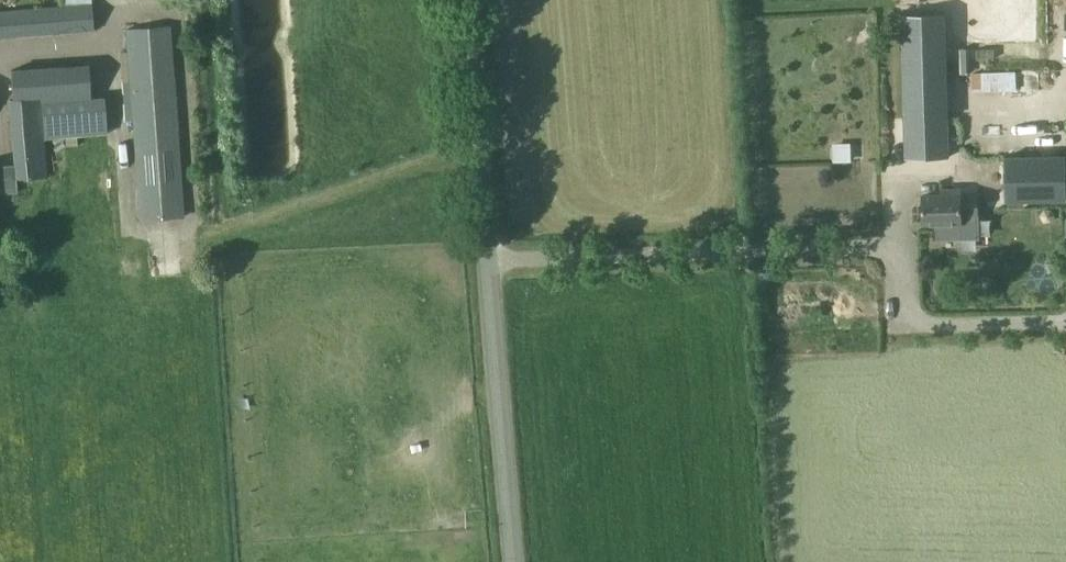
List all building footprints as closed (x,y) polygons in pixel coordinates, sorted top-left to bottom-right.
[(0,11),(0,32),(96,25),(94,4),(0,11)] [(945,13),(902,15),(905,118),(927,117),(928,157),(949,156),(945,13)] [(185,214),(172,23),(128,27),(132,81),(122,82),(125,116),(134,115),(141,217),(185,214)] [(89,100),(88,67),(16,72),(18,96),(15,96),(21,177),(46,174),(43,136),(106,132),(102,99),(89,100)] [(1005,157),(1006,200),(1065,199),(1065,155),(1005,157)] [(961,192),(961,189),(942,190),(942,195),(924,196),(924,223),(938,222),(937,238),(978,237),(978,217),(977,192),(961,192)] [(981,214),(986,240),(1012,236),(1007,210),(981,214)] [(958,271),(983,271),(982,250),(957,250),(958,271)]
